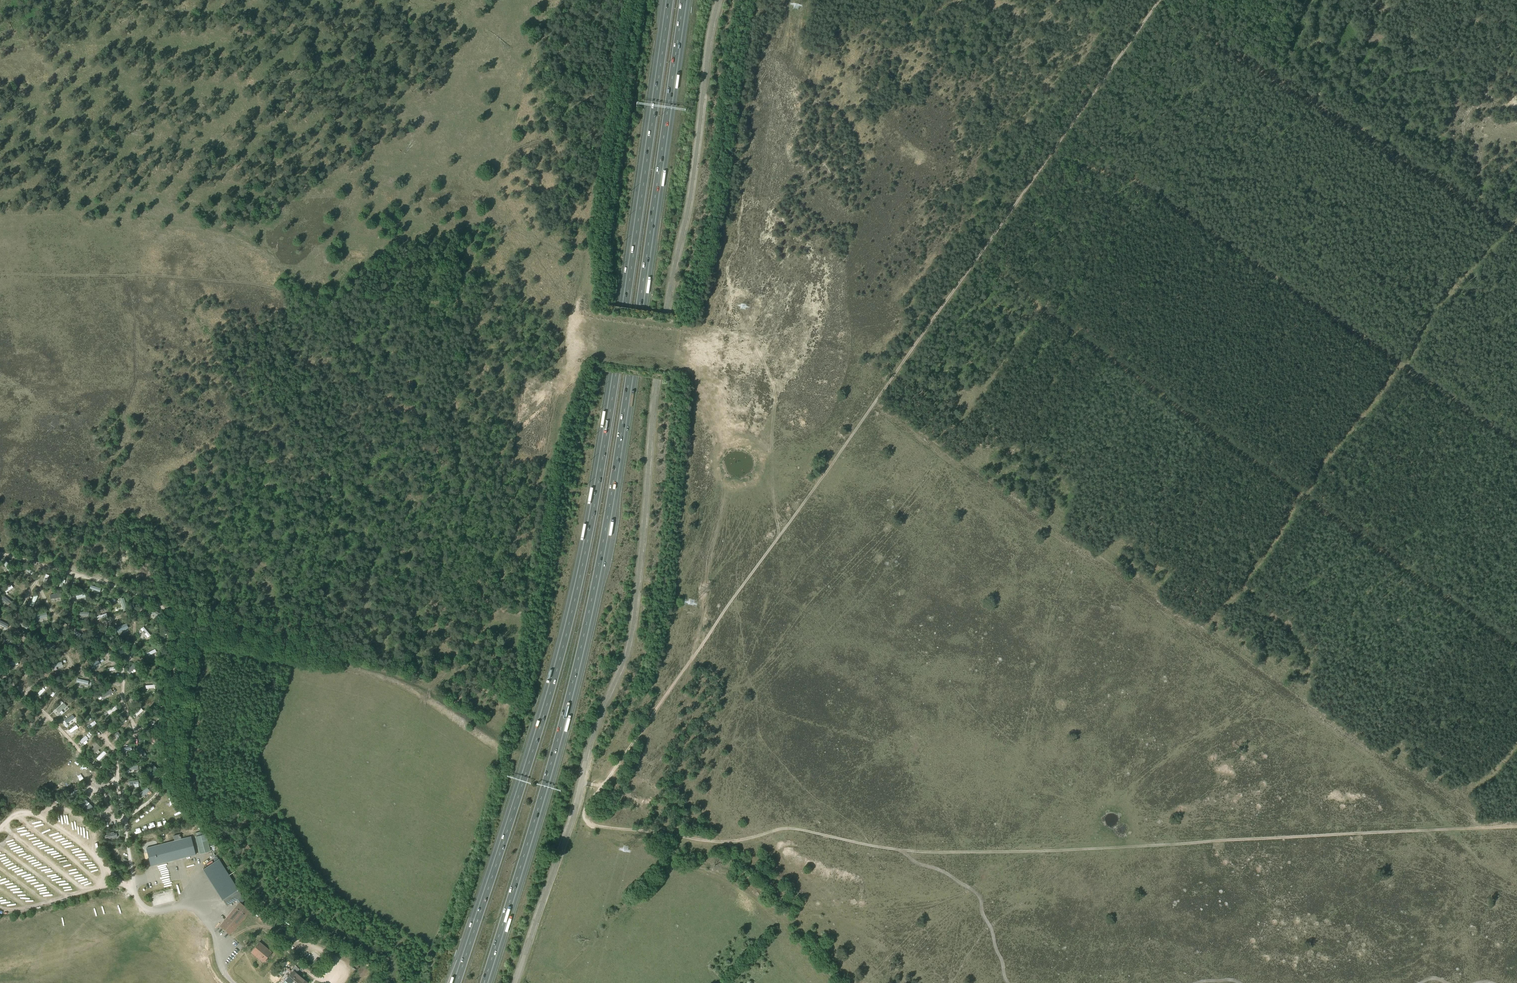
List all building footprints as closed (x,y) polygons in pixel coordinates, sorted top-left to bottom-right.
[(126,624),(114,628),(117,635),(129,631),(126,624)] [(95,660),(89,666),(92,669),(98,663),(95,660)] [(53,687),(48,692),(52,695),(57,689),(53,687)] [(111,689),(99,695),(102,700),(114,695),(111,689)] [(69,714),(61,722),(66,726),(73,719),(69,714)] [(94,719),(86,724),(89,728),(96,723),(94,719)] [(76,724),(68,728),(70,732),(78,728),(76,724)] [(91,750),(93,754),(100,748),(98,744),(91,750)] [(103,749),(95,757),(98,760),(106,752),(103,749)] [(147,788),(139,793),(143,798),(150,792),(147,788)] [(196,837),(200,854),(210,851),(205,834),(196,837)] [(146,848),(151,866),(195,855),(191,837),(146,848)] [(240,890),(238,891),(227,873),(218,859),(216,857),(213,859),(215,861),(203,869),(222,900),(223,899),(227,906),(236,900),(239,904),(240,902),(241,904),(245,901),(243,899),(245,898),(240,890)] [(249,911),(241,904),(240,902),(239,904),(220,926),(230,934),(249,911)] [(251,952),(258,958),(263,962),(264,961),(265,962),(267,960),(266,959),(272,953),(259,942),(251,952)] [(307,982),(293,971),(285,980),(288,982),(306,982),(307,982)]
